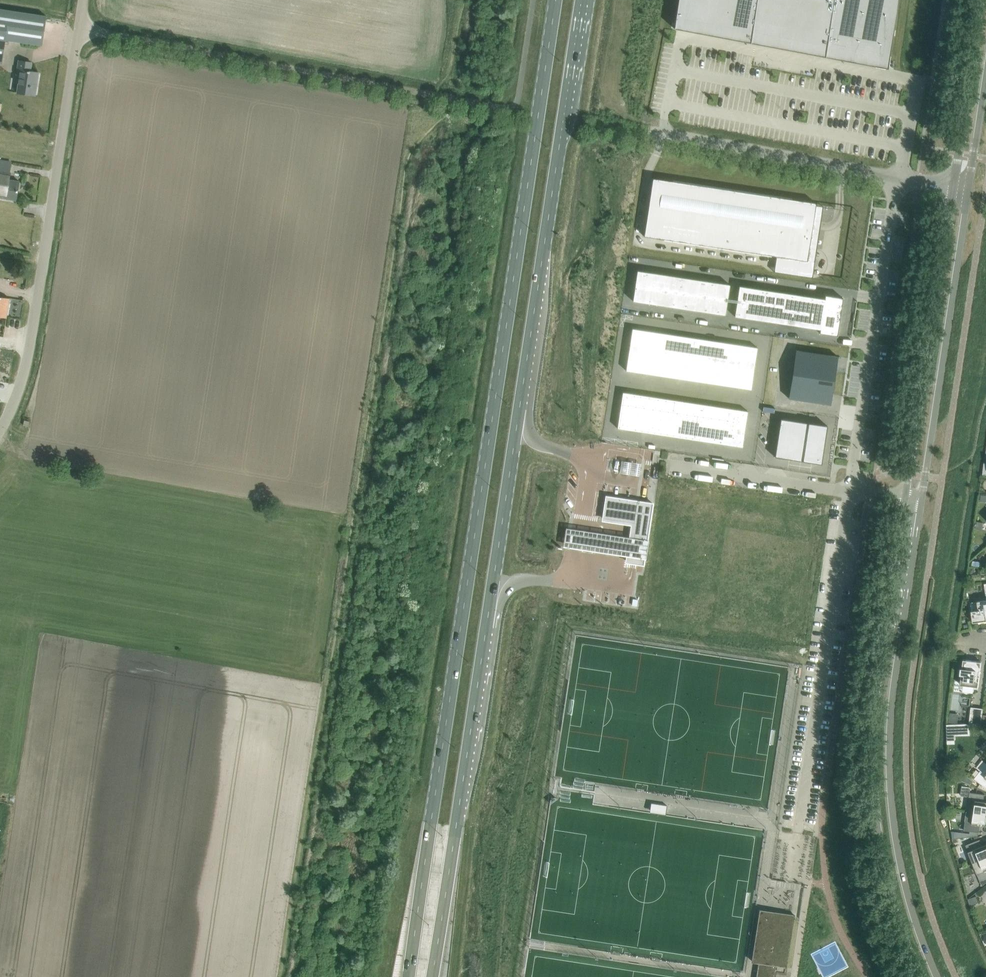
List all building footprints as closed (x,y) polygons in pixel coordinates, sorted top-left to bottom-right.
[(674,29),(693,32),(888,69),(898,0),(679,0),(677,9),(674,29)] [(2,63),(5,40),(42,45),(46,16),(0,9),(0,63),(2,63)] [(17,92),(33,95),(35,81),(37,81),(38,72),(30,71),(31,62),(18,60),(16,76),(20,76),(17,92)] [(5,198),(8,179),(10,170),(9,170),(11,162),(0,160),(0,197),(5,198)] [(653,178),(644,236),(776,256),(787,258),(786,259),(793,260),(793,259),(807,261),(815,205),(816,203),(653,178)] [(8,179),(5,198),(16,200),(19,181),(8,179)] [(637,270),(635,283),(644,284),(646,272),(637,270)] [(646,272),(644,284),(652,286),(654,273),(646,272)] [(654,273),(652,286),(660,287),(662,274),(654,273)] [(662,274),(660,287),(669,288),(671,275),(662,274)] [(671,275),(669,288),(679,290),(681,277),(671,275)] [(679,290),(678,295),(688,297),(691,278),(681,277),(679,290)] [(691,278),(688,297),(698,298),(701,280),(691,278)] [(701,280),(698,298),(708,300),(711,281),(701,280)] [(711,281),(708,300),(718,301),(721,283),(711,281)] [(635,283),(633,301),(641,302),(644,284),(635,283)] [(721,283),(718,301),(727,303),(730,284),(721,283)] [(644,284),(641,302),(649,303),(652,286),(644,284)] [(652,286),(649,303),(657,304),(660,287),(652,286)] [(739,286),(737,298),(746,299),(748,287),(739,286)] [(660,287),(657,304),(667,306),(669,288),(660,287)] [(748,287),(746,299),(754,300),(756,288),(748,287)] [(669,288),(667,306),(677,307),(678,295),(679,290),(669,288)] [(756,288),(754,300),(764,302),(765,290),(756,288)] [(765,290),(764,302),(773,303),(775,291),(765,290)] [(775,291),(773,303),(783,305),(785,293),(775,291)] [(783,305),(782,311),(792,312),(795,294),(785,293),(783,305)] [(795,294),(792,312),(802,314),(805,296),(804,296),(795,294)] [(678,295),(677,307),(687,309),(688,297),(678,295)] [(824,299),(823,305),(841,307),(843,298),(825,295),(824,299)] [(6,317),(9,298),(0,296),(0,316),(6,317)] [(805,296),(802,314),(812,315),(815,297),(805,296)] [(688,297),(687,309),(697,310),(698,298),(688,297)] [(815,297),(812,315),(822,317),(822,314),(823,305),(824,299),(815,297)] [(698,298),(697,310),(706,312),(708,300),(698,298)] [(745,306),(743,317),(751,319),(754,300),(746,299),(745,306)] [(708,300),(706,312),(716,313),(718,301),(708,300)] [(754,300),(751,319),(761,320),(764,302),(754,300)] [(718,301),(716,313),(725,315),(727,303),(718,301)] [(764,302),(761,320),(771,322),(773,303),(764,302)] [(773,303),(771,322),(781,323),(782,311),(783,305),(773,303)] [(736,304),(735,316),(743,317),(745,306),(736,304)] [(823,305),(822,314),(840,316),(841,307),(823,305)] [(782,311),(781,323),(791,325),(792,312),(782,311)] [(792,312),(791,325),(801,326),(802,314),(792,312)] [(802,314),(801,326),(810,328),(812,315),(802,314)] [(822,317),(821,323),(839,326),(840,316),(822,314),(822,317)] [(812,315),(810,328),(820,329),(821,323),(822,317),(812,315)] [(820,329),(819,333),(837,335),(839,326),(821,323),(820,329)] [(643,337),(644,330),(632,328),(631,335),(643,337)] [(641,348),(648,349),(650,331),(644,330),(643,337),(642,344),(641,348)] [(654,350),(657,332),(650,331),(648,349),(654,350)] [(660,351),(663,333),(657,332),(654,350),(660,351)] [(667,352),(669,334),(663,333),(660,351),(667,352)] [(673,353),(676,335),(669,334),(667,352),(673,353)] [(643,337),(631,335),(630,342),(642,344),(643,337)] [(679,354),(682,336),(676,335),(673,353),(679,354)] [(686,355),(688,337),(682,336),(679,354),(686,355)] [(694,346),(695,338),(688,337),(686,355),(692,356),(694,346)] [(705,358),(707,340),(701,339),(700,347),(698,357),(705,358)] [(705,358),(711,359),(714,341),(707,340),(705,358)] [(711,359),(719,360),(722,342),(714,341),(711,359)] [(642,344),(630,342),(629,349),(641,351),(641,348),(642,344)] [(727,361),(730,343),(722,342),(719,360),(727,361)] [(735,362),(738,344),(730,343),(727,361),(735,362)] [(744,353),(746,346),(738,344),(735,362),(743,364),(743,360),(744,353)] [(695,381),(698,357),(700,347),(694,346),(692,356),(689,380),(695,381)] [(744,353),(756,354),(757,347),(746,346),(744,353)] [(640,358),(639,365),(638,372),(644,373),(648,349),(641,348),(641,351),(640,358)] [(629,349),(628,356),(640,358),(641,351),(629,349)] [(651,374),(654,350),(648,349),(644,373),(651,374)] [(654,350),(651,374),(657,375),(660,351),(654,350)] [(796,350),(789,398),(831,404),(838,356),(796,350)] [(660,351),(657,375),(663,376),(667,352),(660,351)] [(667,352),(663,376),(670,377),(673,353),(667,352)] [(673,353),(670,377),(676,378),(679,354),(673,353)] [(743,360),(755,361),(756,354),(744,353),(743,360)] [(679,354),(676,378),(682,379),(686,355),(679,354)] [(686,355),(682,379),(689,380),(692,356),(686,355)] [(628,356),(627,363),(639,365),(640,358),(628,356)] [(698,357),(695,381),(701,382),(705,358),(698,357)] [(705,358),(701,382),(708,383),(711,359),(705,358)] [(708,383),(715,384),(719,360),(711,359),(708,383)] [(719,360),(715,384),(723,385),(727,361),(719,360)] [(742,367),(754,368),(755,361),(743,360),(743,364),(742,367)] [(727,361),(723,385),(731,386),(735,362),(727,361)] [(735,362),(731,386),(739,387),(740,380),(741,373),(742,367),(743,364),(735,362)] [(639,365),(627,363),(626,370),(638,372),(639,365)] [(741,373),(753,375),(754,368),(742,367),(741,373)] [(740,380),(752,382),(753,375),(741,373),(740,380)] [(740,380),(739,387),(751,389),(752,382),(740,380)] [(634,401),(635,394),(623,392),(622,399),(634,401)] [(638,413),(641,395),(635,394),(634,401),(633,408),(632,412),(638,413)] [(645,414),(647,396),(641,395),(638,413),(645,414)] [(651,415),(654,397),(647,396),(645,414),(651,415)] [(658,410),(660,398),(654,397),(651,415),(657,416),(658,410)] [(665,411),(666,399),(660,398),(658,410),(665,411)] [(622,399),(621,406),(633,408),(634,401),(622,399)] [(671,412),(673,400),(666,399),(665,411),(671,412)] [(677,412),(679,401),(673,400),(671,412),(677,412)] [(684,413),(685,402),(679,401),(677,412),(684,413)] [(684,413),(690,414),(692,402),(685,402),(684,413)] [(690,414),(696,415),(698,403),(692,402),(690,414)] [(703,416),(704,404),(698,403),(696,415),(703,416)] [(702,422),(708,423),(711,405),(704,404),(703,416),(702,422)] [(714,424),(717,406),(711,405),(708,423),(714,424)] [(621,406),(619,414),(632,415),(632,412),(633,408),(621,406)] [(721,419),(723,407),(717,406),(714,424),(721,425),(721,419)] [(728,420),(730,408),(723,407),(721,419),(728,420)] [(735,416),(736,409),(730,408),(728,420),(734,421),(735,416)] [(735,416),(747,418),(748,411),(736,409),(735,416)] [(655,434),(661,434),(665,411),(658,410),(657,416),(655,434)] [(665,411),(661,434),(667,435),(671,412),(665,411)] [(630,423),(629,430),(636,431),(638,413),(632,412),(632,415),(630,423)] [(671,412),(667,435),(674,436),(677,412),(671,412)] [(680,437),(684,413),(677,412),(674,436),(680,437)] [(642,432),(645,414),(638,413),(636,431),(642,432)] [(684,413),(680,437),(686,438),(690,414),(684,413)] [(632,415),(619,414),(618,421),(630,423),(632,415)] [(645,414),(642,432),(648,433),(651,415),(645,414)] [(690,414),(686,438),(693,439),(696,415),(690,414)] [(651,415),(648,433),(655,434),(657,416),(651,415)] [(693,439),(699,440),(702,422),(703,416),(696,415),(693,439)] [(734,423),(746,425),(747,418),(735,416),(734,421),(734,423)] [(780,418),(775,457),(822,464),(827,425),(780,418)] [(724,444),(728,420),(721,419),(721,425),(718,443),(724,444)] [(728,420),(724,444),(731,445),(732,438),(733,431),(734,423),(734,421),(728,420)] [(617,428),(629,430),(630,423),(618,421),(617,428)] [(702,422),(699,440),(705,441),(708,423),(702,422)] [(712,442),(714,424),(708,423),(705,441),(712,442)] [(733,431),(745,432),(746,425),(734,423),(733,431)] [(714,424),(712,442),(718,443),(721,425),(714,424)] [(732,438),(744,440),(745,432),(733,431),(732,438)] [(732,438),(731,445),(742,447),(744,440),(732,438)] [(639,476),(641,463),(608,458),(606,471),(620,473),(639,476)] [(603,513),(602,518),(634,523),(628,562),(633,563),(643,565),(653,503),(642,501),(605,496),(603,513)] [(629,553),(632,532),(629,532),(612,529),(595,526),(578,524),(567,522),(564,543),(575,545),(592,547),(609,550),(626,553),(629,553)] [(977,601),(979,610),(971,611),(973,622),(985,621),(985,600),(977,601)] [(962,675),(960,685),(978,687),(980,676),(978,676),(979,671),(980,671),(981,662),(964,660),(962,668),(961,668),(961,674),(962,675)] [(982,715),(983,708),(971,707),(969,723),(981,723),(981,722),(982,715)] [(962,745),(958,753),(971,760),(975,753),(962,745)] [(974,778),(985,788),(985,764),(974,778)] [(965,774),(960,780),(970,784),(973,781),(965,774)] [(967,811),(985,814),(985,802),(984,801),(985,794),(970,792),(967,811)] [(666,812),(666,805),(652,804),(651,811),(666,812)] [(967,811),(964,830),(979,832),(980,825),(985,826),(985,814),(967,811)] [(985,857),(985,845),(983,846),(980,839),(966,845),(973,863),(979,860),(985,857)] [(973,863),(977,873),(980,881),(982,885),(985,882),(985,857),(979,860),(973,863)] [(968,899),(967,899),(969,906),(975,903),(973,896),(968,899)] [(776,970),(777,965),(784,966),(784,967),(792,919),(792,914),(791,918),(782,917),(783,914),(771,913),(770,915),(763,914),(758,945),(756,944),(752,961),(758,962),(756,976),(775,976),(776,970)]
